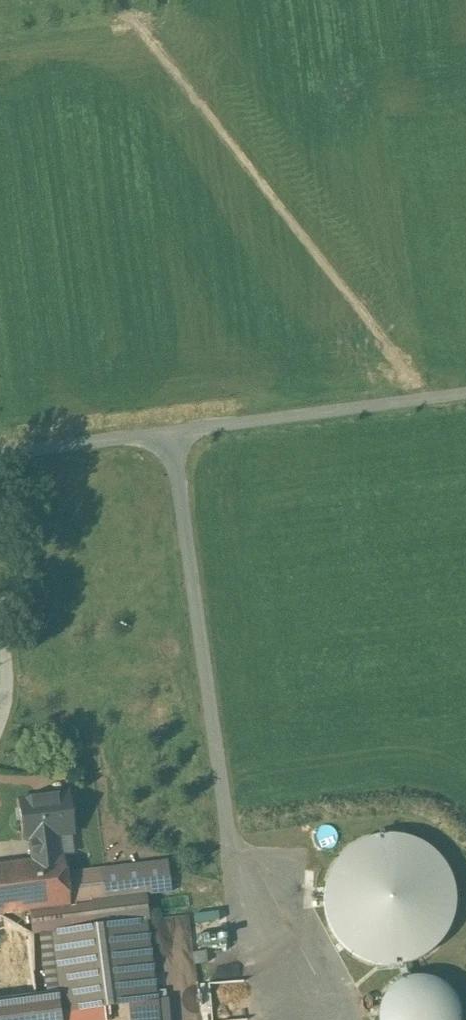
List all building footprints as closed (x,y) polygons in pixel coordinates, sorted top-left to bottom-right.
[(67,791),(47,794),(47,796),(17,800),(22,839),(29,839),(32,861),(57,857),(55,835),(72,833),(67,791)] [(0,865),(0,914),(22,911),(28,911),(69,906),(68,904),(65,875),(63,857),(57,857),(32,861),(0,865)] [(99,871),(65,875),(68,904),(89,901),(101,900),(102,900),(99,871)] [(144,896),(101,901),(101,900),(89,901),(92,927),(122,923),(132,1002),(157,999),(144,896)] [(69,906),(28,911),(31,934),(51,932),(92,927),(89,901),(68,904),(69,906)] [(0,914),(0,917),(1,927),(4,942),(25,939),(22,911),(0,914)] [(92,927),(51,932),(61,1011),(132,1002),(122,923),(92,927)] [(35,998),(28,939),(25,939),(4,942),(0,942),(0,1003),(35,998)] [(55,995),(35,998),(0,1003),(0,1019),(58,1019),(55,995)]
